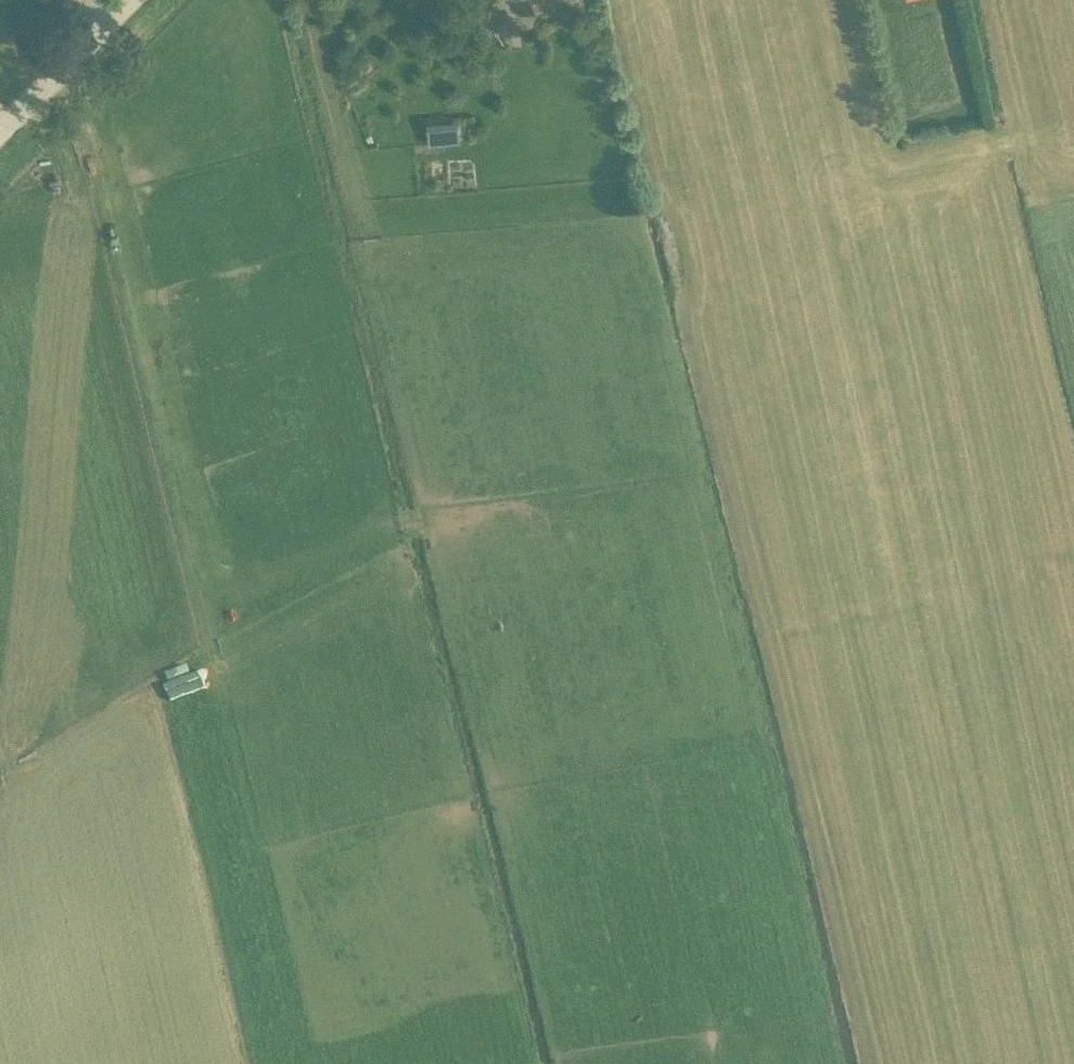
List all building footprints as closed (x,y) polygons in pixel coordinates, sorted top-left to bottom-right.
[(458,126),(428,129),(429,146),(460,142),(458,126)]
